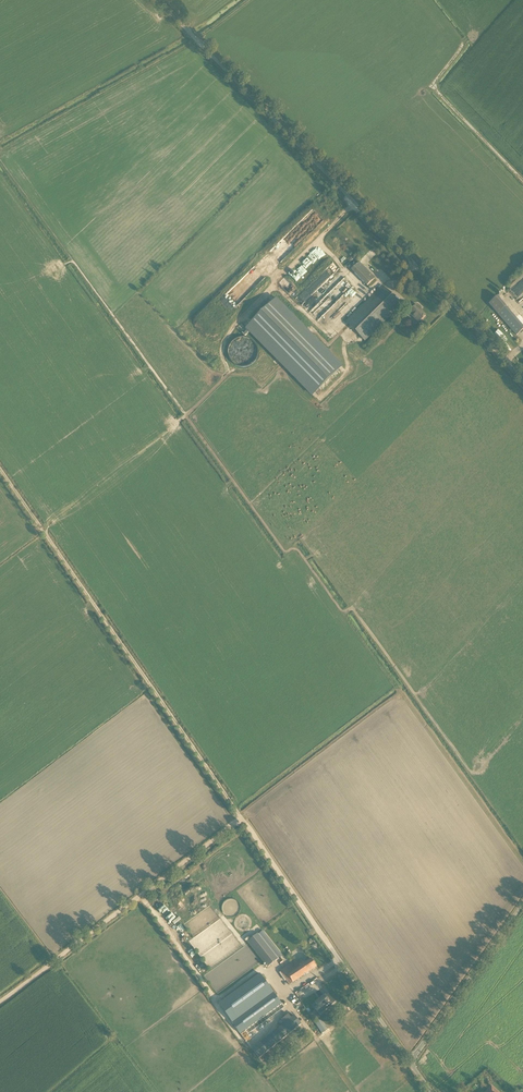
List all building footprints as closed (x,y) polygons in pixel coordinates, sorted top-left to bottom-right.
[(332,295),(336,295),(336,265),(333,263),(304,291),(304,295),(312,295),(315,293),(319,297),(327,297),(327,296),(331,296),(332,295)] [(375,278),(359,263),(352,270),(367,286),(375,278)] [(346,322),(365,341),(401,305),(382,286),(346,322)] [(521,332),(522,333),(522,332),(522,326),(506,307),(497,296),(489,304),(498,314),(516,335),(521,332)] [(313,396),(342,367),(275,299),(246,328),(313,396)] [(409,313),(419,323),(426,316),(419,310),(420,309),(417,305),(409,313)] [(159,911),(168,904),(165,901),(157,908),(159,911)] [(171,919),(166,922),(171,930),(182,923),(175,913),(169,917),(171,919)] [(263,931),(258,934),(278,959),(282,956),(263,931)] [(268,967),(278,959),(258,934),(258,933),(248,941),(268,967)] [(302,960),(298,963),(299,965),(300,964),(304,970),(306,974),(317,967),(314,963),(311,959),(304,964),(302,960)] [(282,973),(287,981),(290,985),(306,974),(304,970),(300,964),(299,965),(298,963),(296,961),(280,971),(282,973)] [(261,976),(219,1006),(238,1032),(280,1001),(261,976)] [(315,1008),(317,1011),(329,1002),(324,995),(315,1002),(318,1006),(315,1008)] [(314,1011),(310,1014),(315,1021),(319,1017),(318,1016),(317,1017),(314,1013),(315,1012),(316,1012),(314,1011)] [(281,1020),(284,1024),(260,1043),(267,1051),(301,1024),(294,1016),(291,1018),(288,1015),(281,1020)]
